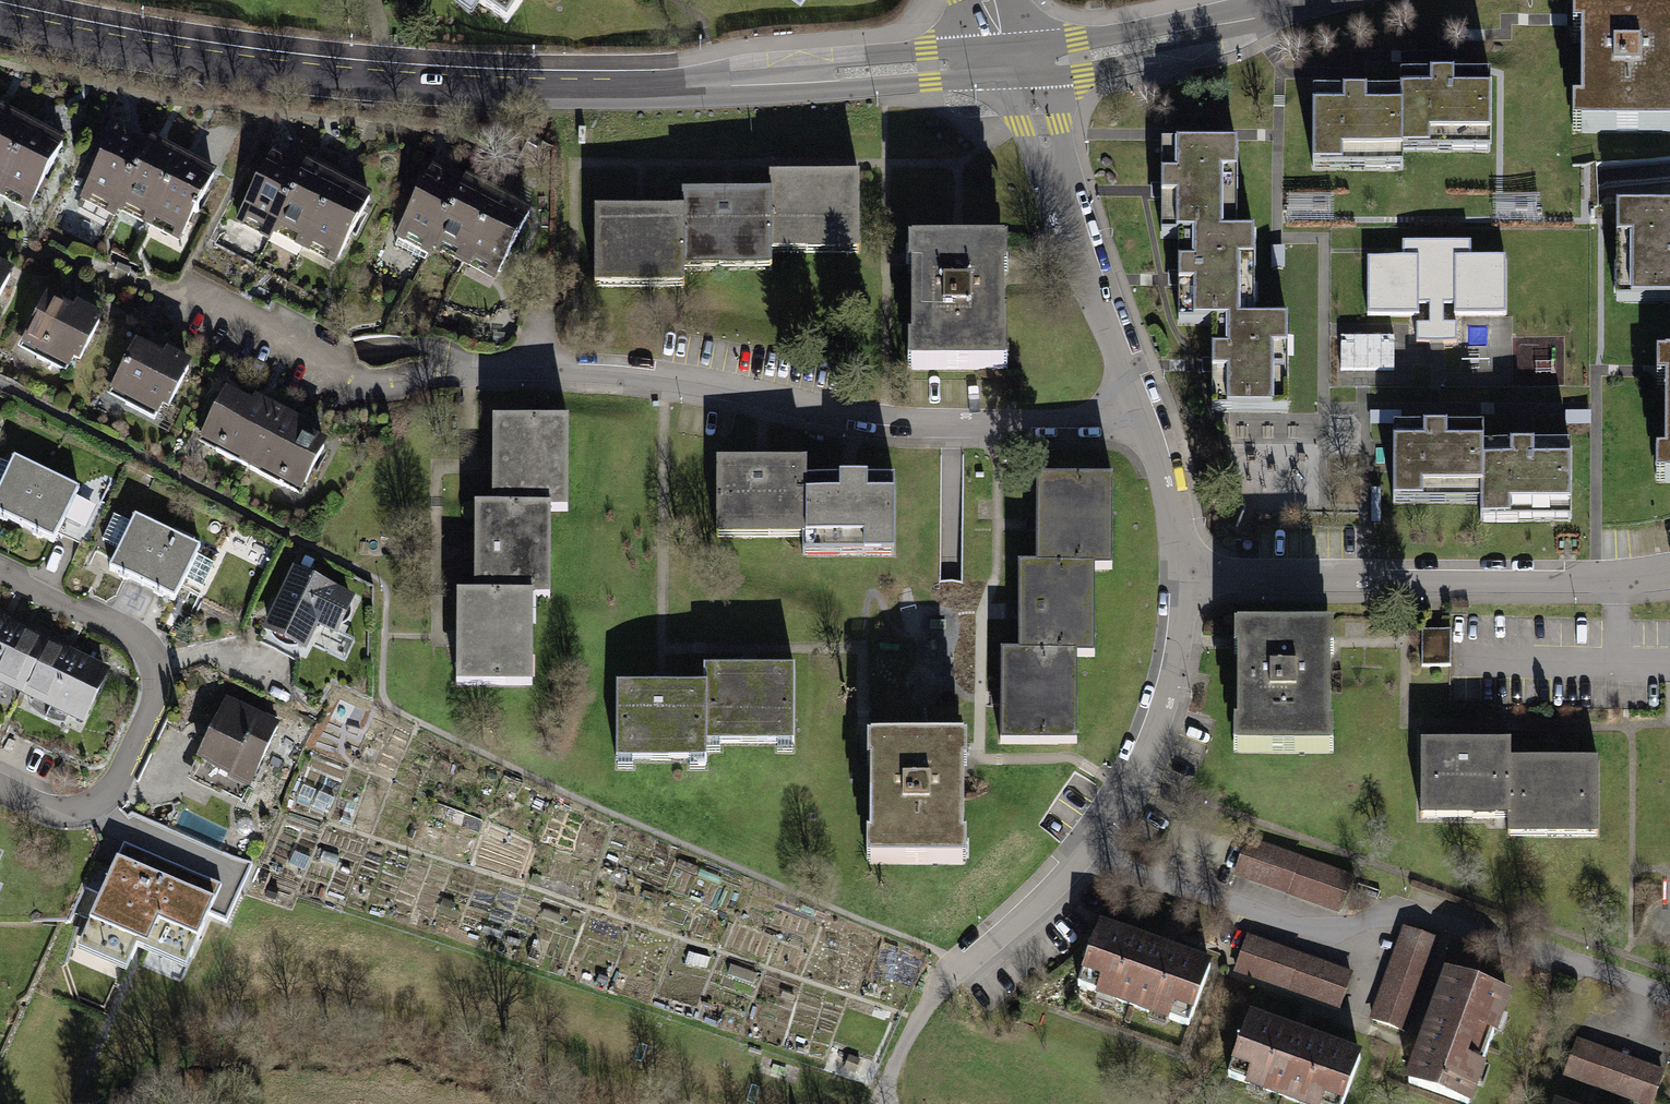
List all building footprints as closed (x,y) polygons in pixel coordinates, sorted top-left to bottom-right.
[(513,30),(533,1),(541,7),(546,0),(469,0),(513,30)] [(1576,19),(1575,140),(1669,140),(1669,19),(1576,19)] [(1404,99),(1314,99),(1314,174),(1402,175),(1402,155),(1489,156),(1489,84),(1404,83),(1404,99)] [(35,213),(63,159),(0,127),(0,195),(35,213)] [(150,149),(118,132),(84,198),(121,217),(127,206),(188,237),(219,177),(153,143),(150,149)] [(1180,280),(1181,329),(1211,329),(1211,368),(1212,420),(1288,419),(1287,328),(1256,328),(1255,240),(1236,240),(1235,153),(1163,154),(1163,192),(1164,240),(1180,239),(1180,280)] [(305,175),(271,157),(235,226),(275,247),(281,236),(341,267),(376,199),(310,165),(305,175)] [(469,192),(434,174),(399,242),(435,260),(440,250),(502,281),(538,212),(475,180),(469,192)] [(640,218),(594,218),(592,299),(685,300),(685,280),(772,281),(772,263),(856,265),(858,184),(814,184),(771,183),(771,205),(726,204),(680,203),(679,219),(640,218)] [(1612,218),(1613,308),(1669,307),(1669,217),(1612,218)] [(1402,258),(1367,258),(1367,271),(1367,315),(1419,315),(1419,305),(1454,305),(1454,316),(1506,316),(1505,259),(1471,259),(1471,243),(1403,243),(1402,258)] [(1004,255),(911,255),(910,375),(1003,375),(1004,255)] [(15,270),(0,262),(0,299),(15,270)] [(75,313),(47,299),(22,348),(75,376),(105,319),(78,306),(75,313)] [(1396,373),(1396,337),(1343,337),(1342,373),(1396,373)] [(166,358),(139,345),(114,395),(168,421),(196,364),(169,351),(166,358)] [(1658,371),(1656,491),(1669,491),(1669,371),(1658,371)] [(257,405),(229,391),(203,443),(306,496),(333,444),(311,433),(307,430),(310,425),(260,399),(257,405)] [(569,422),(490,423),(491,509),(472,509),(473,597),(456,597),(457,692),(538,691),(537,600),(555,600),(554,515),(570,515),(569,422)] [(1397,433),(1396,509),(1485,510),(1485,526),(1570,527),(1571,454),(1484,454),(1484,434),(1397,433)] [(16,462),(0,495),(0,518),(57,546),(83,493),(16,462)] [(811,464),(716,462),(714,539),(806,541),(805,560),(900,562),(902,488),(811,485),(811,464)] [(1127,488),(1051,487),(1050,573),(1024,573),(1023,660),(1004,660),(1003,748),(1088,749),(1089,664),(1106,664),(1106,578),(1126,578),(1127,488)] [(206,553),(140,521),(114,573),(181,605),(206,553)] [(360,602),(297,570),(264,635),(308,656),(320,631),(341,641),(360,602)] [(0,621),(0,690),(89,732),(116,677),(0,621)] [(1451,667),(1451,633),(1424,633),(1424,667),(1451,667)] [(1328,649),(1232,648),(1232,771),(1328,771),(1328,649)] [(701,696),(614,694),(612,771),(707,773),(707,753),(793,754),(794,673),(701,672),(701,696)] [(282,729),(226,704),(197,767),(253,792),(282,729)] [(1511,753),(1421,751),(1419,831),(1505,833),(1505,847),(1596,849),(1597,773),(1510,771),(1511,753)] [(970,756),(872,754),(869,878),(967,880),(970,756)] [(1354,882),(1247,841),(1233,877),(1339,919),(1354,882)] [(221,884),(124,842),(80,942),(129,963),(138,942),(186,963),(221,884)] [(0,843),(0,863),(8,848),(0,843)] [(1212,973),(1104,930),(1075,1002),(1183,1045),(1212,973)] [(1440,949),(1404,936),(1371,1023),(1407,1036),(1440,949)] [(1354,979),(1249,937),(1234,974),(1340,1016),(1354,979)] [(1445,979),(1403,1089),(1442,1103),(1472,1103),(1511,1004),(1445,979)] [(1253,1020),(1228,1082),(1285,1103),(1348,1103),(1364,1063),(1253,1020)] [(1582,1045),(1569,1083),(1631,1103),(1654,1103),(1664,1073),(1582,1045)]
